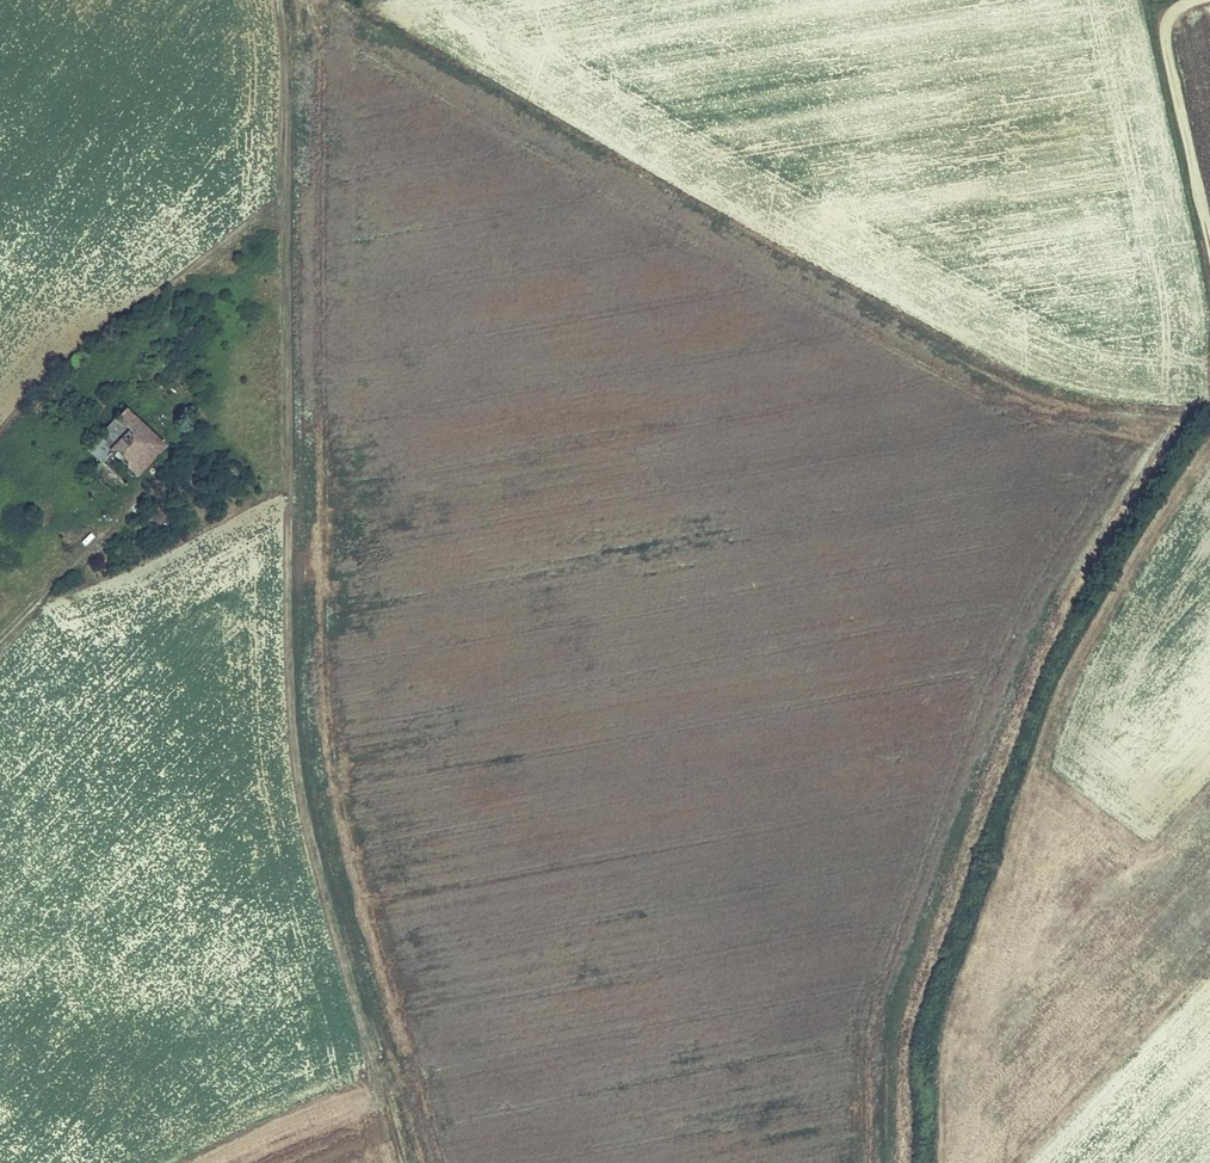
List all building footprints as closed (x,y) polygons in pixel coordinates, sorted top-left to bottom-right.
[(100,460),(89,471),(116,497),(164,446),(125,408),(88,449),(100,460)]
